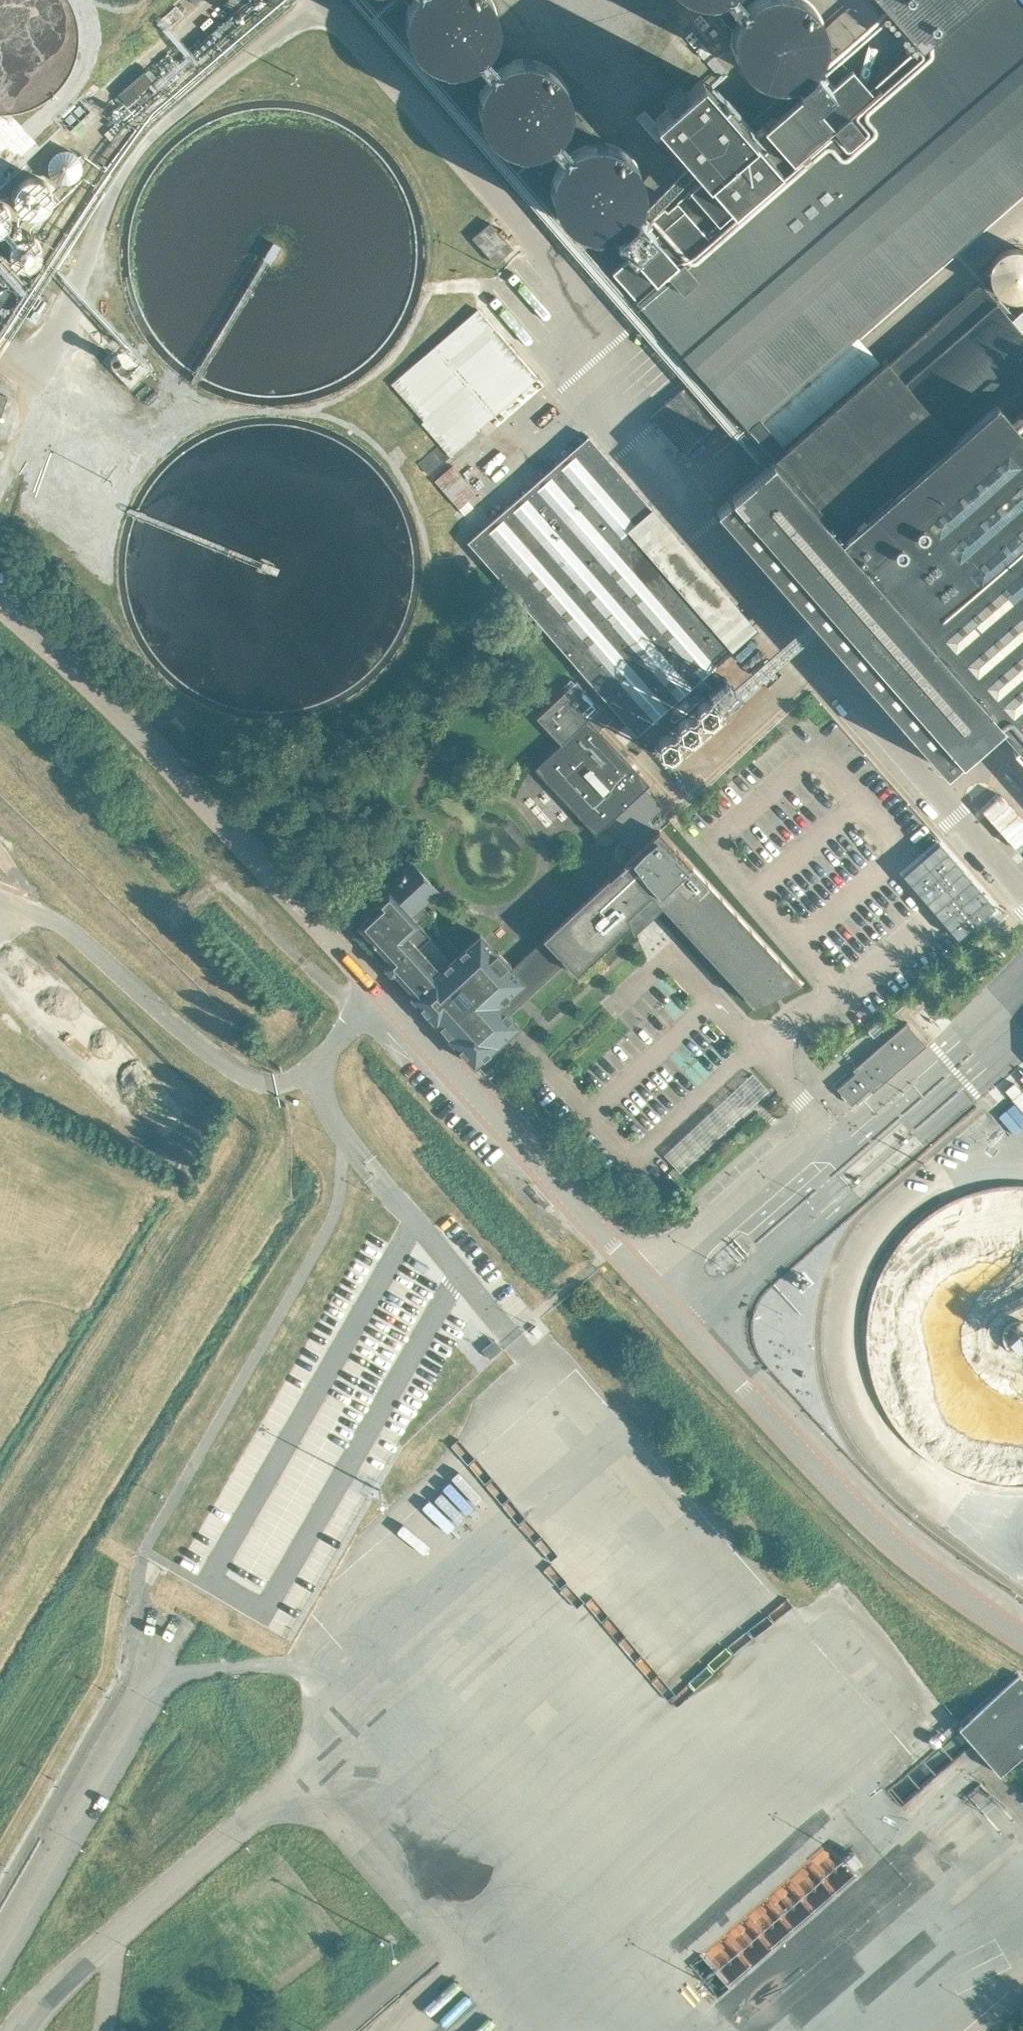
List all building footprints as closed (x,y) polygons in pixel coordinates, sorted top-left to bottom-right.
[(342,7),(370,36),(378,28),(351,0),(349,0),(342,7)] [(532,149),(557,180),(556,188),(557,196),(559,203),(562,210),(567,217),(572,222),(579,227),(586,230),(594,232),(601,233),(609,232),(617,230),(623,227),(629,223),(634,218),(639,211),(643,203),(645,196),(645,187),(645,179),(643,171),(639,164),(635,157),(629,152),(622,147),(615,143),(607,141),(604,141),(572,106),(572,104),(571,96),(569,88),(566,81),(561,74),(556,69),(549,64),(542,61),(534,59),(526,58),(518,59),(515,60),(495,39),(496,37),(498,29),(499,21),(498,13),(496,6),(493,0),(415,0),(417,3),(416,6),(414,13),(413,21),(414,28),(416,36),(419,43),(423,49),(429,54),(435,59),(442,62),(449,64),(457,65),(464,64),(468,63),(488,87),(487,91),(485,98),(484,106),(485,113),(487,121),(490,128),(494,134),(500,139),(506,144),(513,147),(520,149),(528,149),(532,149)] [(613,270),(639,300),(702,372),(650,417),(680,452),(694,440),(732,407),(751,430),(781,405),(1022,191),(1022,10),(1014,0),(878,0),(903,27),(912,38),(899,49),(890,57),(902,70),(874,95),(852,70),(831,88),(816,70),(797,86),(804,94),(752,140),(701,79),(655,118),(706,177),(690,191),(692,193),(678,205),(676,203),(666,212),(664,209),(646,224),(639,215),(616,235),(632,254),(613,270)] [(737,28),(737,34),(737,42),(739,50),(743,57),(747,63),(753,69),(759,73),(766,76),(774,78),(781,79),(789,78),(797,76),(804,73),(810,69),(816,63),(820,57),(823,50),(825,42),(826,34),(825,27),(823,19),(820,12),(816,6),(810,0),(710,0),(737,28)] [(851,11),(866,0),(843,0),(851,11)] [(78,142),(86,149),(99,132),(91,126),(78,142)] [(495,263),(512,248),(490,223),(473,238),(495,263)] [(14,279),(28,266),(0,235),(0,264),(14,279)] [(1022,291),(1022,248),(1015,248),(1015,258),(1006,258),(1006,292),(1022,291)] [(982,281),(774,458),(774,459),(717,509),(945,770),(998,724),(1017,745),(1014,749),(1022,760),(1022,329),(982,281)] [(391,384),(455,452),(540,373),(476,305),(391,384)] [(641,406),(682,374),(673,362),(632,395),(641,406)] [(544,383),(529,389),(537,407),(552,400),(544,383)] [(573,449),(471,539),(640,732),(717,665),(757,630),(756,630),(757,629),(756,629),(732,650),(640,544),(664,523),(652,509),(588,436),(573,449)] [(459,504),(478,487),(453,460),(434,477),(459,504)] [(373,912),(358,926),(387,957),(385,967),(391,974),(397,971),(415,995),(412,997),(474,1066),(477,1063),(519,1025),(501,1005),(506,999),(512,1005),(562,959),(575,973),(630,922),(633,931),(661,905),(755,1004),(801,983),(648,819),(661,807),(646,790),(650,786),(598,730),(608,722),(597,710),(600,707),(576,681),(537,718),(561,744),(534,769),(595,834),(602,826),(632,858),(543,938),(555,952),(523,982),(520,978),(482,935),(453,961),(420,925),(431,915),(419,902),(431,891),(437,886),(418,865),(412,870),(407,875),(405,873),(402,875),(404,877),(389,891),(376,903),(380,908),(376,912),(374,911),(373,912)] [(668,1025),(688,1006),(669,987),(662,994),(656,988),(643,999),(668,1025)] [(712,1041),(723,1035),(714,1019),(703,1025),(712,1041)] [(854,1072),(836,1088),(851,1105),(869,1089),(872,1093),(926,1046),(906,1023),(852,1069),(854,1072)] [(758,1069),(677,1153),(695,1171),(777,1087),(758,1069)] [(654,1107),(660,1118),(673,1111),(667,1100),(654,1107)] [(1020,1193),(1006,1193),(989,1195),(976,1198),(960,1203),(945,1210),(933,1217),(919,1226),(907,1237),(896,1249),(886,1263),(877,1277),(871,1289),(865,1305),(862,1318),(860,1332),(858,1349),(859,1365),(861,1382),(865,1395),(870,1411),(874,1421),(883,1435),(894,1451),(903,1462),(913,1471),(926,1481),(940,1490),(958,1498),(971,1503),(987,1507),(1000,1509),(1014,1510),(1022,1510),(1022,1193),(1020,1193)] [(440,1397),(462,1371),(447,1358),(425,1384),(440,1397)] [(1022,1767),(1022,1682),(974,1724),(1017,1773),(1022,1767)] [(704,1960),(729,1994),(739,1987),(715,1953),(704,1960)]
